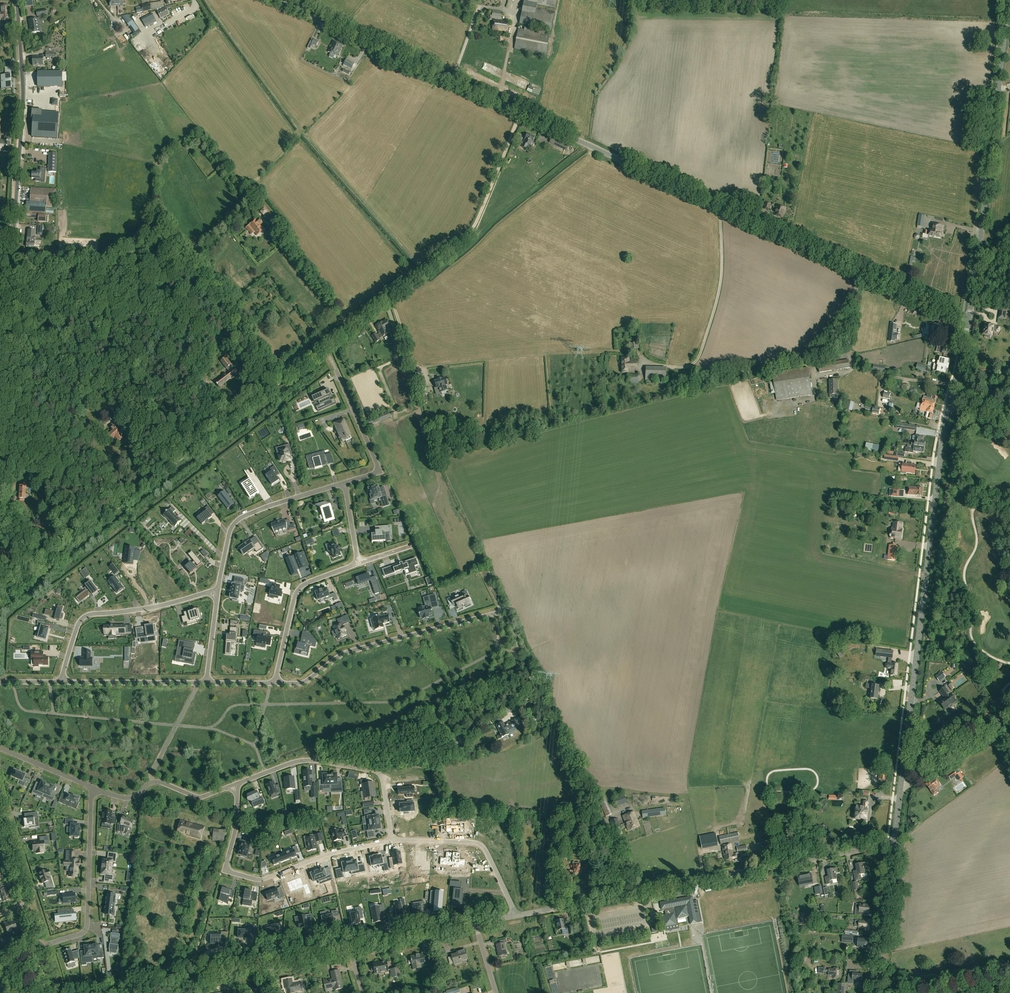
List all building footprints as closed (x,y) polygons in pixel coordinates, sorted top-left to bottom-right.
[(537,8),(537,5),(555,9),(557,0),(528,0),(528,2),(524,1),(520,24),(551,30),(555,12),(537,8)] [(142,7),(136,8),(137,13),(152,10),(151,4),(142,6),(142,7)] [(2,11),(0,12),(0,18),(6,18),(6,16),(11,15),(10,6),(2,6),(2,11)] [(170,14),(166,7),(158,11),(161,19),(170,14)] [(492,20),(493,19),(502,20),(503,12),(493,11),(493,16),(490,16),(489,20),(492,20)] [(155,19),(153,14),(142,19),(145,25),(155,19)] [(5,26),(5,23),(11,23),(11,15),(6,16),(6,18),(0,18),(0,26),(5,26)] [(29,20),(31,30),(32,34),(42,32),(40,18),(29,20)] [(508,33),(509,23),(494,20),(493,30),(508,33)] [(515,49),(546,55),(550,35),(545,34),(546,30),(525,26),(524,30),(519,29),(515,49)] [(316,48),(319,41),(314,39),(314,40),(312,39),(307,49),(312,52),(313,49),(311,48),(312,46),(314,48),(314,47),(316,48)] [(343,46),(333,41),(328,52),(338,56),(343,46)] [(43,64),(43,57),(33,57),(33,66),(42,66),(41,64),(43,64)] [(344,64),(352,68),(355,63),(347,59),(344,64)] [(2,89),(13,89),(12,67),(5,67),(6,75),(1,75),(2,89)] [(38,87),(63,87),(63,77),(66,77),(66,72),(63,72),(38,72),(38,87)] [(58,139),(59,113),(34,112),(33,137),(58,139)] [(525,148),(525,147),(526,148),(527,147),(528,147),(529,147),(529,146),(530,145),(531,146),(535,137),(528,134),(522,147),(525,148)] [(550,142),(567,150),(569,145),(552,137),(550,142)] [(11,152),(11,138),(5,138),(5,140),(0,140),(0,151),(11,152)] [(50,153),(49,172),(57,172),(57,153),(50,153)] [(32,178),(35,178),(35,181),(45,182),(46,168),(40,167),(40,171),(38,171),(37,172),(33,172),(32,178)] [(57,189),(32,188),(31,201),(48,203),(47,207),(55,208),(57,189)] [(47,203),(27,202),(26,212),(46,213),(54,214),(54,208),(47,208),(47,203)] [(265,205),(259,210),(265,217),(271,213),(265,205)] [(774,215),(783,218),(786,208),(777,205),(774,215)] [(26,212),(26,216),(32,216),(32,217),(39,218),(38,222),(48,222),(49,216),(44,216),(44,213),(26,212)] [(252,235),(255,232),(257,236),(265,229),(261,225),(263,223),(258,218),(249,225),(249,226),(246,228),(252,235)] [(942,234),(943,226),(932,223),(931,231),(929,231),(929,233),(928,232),(928,231),(925,230),(925,234),(929,235),(929,236),(942,238),(942,234)] [(27,247),(35,248),(36,231),(29,230),(27,247)] [(378,332),(380,334),(377,336),(376,334),(372,336),(376,343),(380,340),(379,339),(382,337),(382,338),(391,332),(388,329),(389,328),(388,327),(390,326),(387,320),(376,326),(379,331),(378,332)] [(984,334),(993,336),(994,329),(1000,330),(1001,326),(986,324),(984,334)] [(895,338),(897,327),(891,326),(889,337),(895,338)] [(397,349),(399,356),(404,372),(409,371),(405,354),(403,348),(397,349)] [(234,377),(239,373),(234,367),(233,368),(231,365),(232,365),(226,357),(220,361),(226,369),(227,368),(229,371),(215,381),(220,387),(225,383),(233,377),(234,377)] [(639,371),(639,360),(628,360),(628,358),(622,358),(622,373),(628,373),(628,371),(639,371)] [(951,361),(939,358),(937,364),(949,367),(951,361)] [(850,368),(849,360),(819,365),(820,373),(850,368)] [(937,364),(937,365),(935,364),(934,369),(936,369),(936,371),(947,374),(949,367),(937,364)] [(646,367),(646,381),(666,381),(667,367),(646,367)] [(775,382),(770,382),(771,386),(772,394),(776,393),(777,400),(813,395),(809,368),(773,374),(775,382)] [(639,384),(639,374),(628,374),(628,384),(639,384)] [(438,380),(434,381),(436,388),(434,388),(436,395),(441,394),(440,393),(448,391),(446,385),(448,385),(446,377),(441,379),(441,378),(438,379),(438,380)] [(830,380),(830,395),(830,398),(837,398),(837,394),(838,394),(838,380),(830,380)] [(428,394),(425,384),(424,384),(423,381),(418,383),(419,386),(418,386),(421,396),(428,394)] [(902,384),(902,389),(905,389),(905,390),(909,391),(909,392),(916,392),(916,389),(911,388),(910,385),(902,384)] [(106,393),(104,387),(96,389),(98,396),(106,393)] [(326,390),(315,395),(318,401),(320,405),(316,406),(318,411),(336,403),(334,398),(331,400),(329,396),(330,395),(328,391),(327,391),(326,390)] [(938,397),(931,395),(927,394),(926,397),(924,396),(922,403),(929,405),(928,407),(934,409),(938,397)] [(846,410),(852,411),(854,402),(848,401),(846,410)] [(921,410),(927,412),(926,417),(926,418),(932,419),(934,409),(928,407),(929,405),(922,403),(921,410)] [(880,415),(881,409),(866,405),(866,409),(873,411),(873,413),(880,415)] [(389,412),(365,422),(367,428),(391,418),(389,412)] [(110,426),(112,428),(111,428),(114,431),(108,435),(112,440),(116,437),(120,442),(124,438),(118,431),(122,428),(117,422),(120,419),(114,413),(110,417),(114,422),(110,426)] [(341,442),(351,438),(346,426),(344,426),(342,420),(335,423),(338,430),(336,431),(341,442)] [(916,436),(914,436),(913,436),(913,439),(913,440),(915,440),(915,446),(925,447),(926,442),(921,441),(922,436),(916,436)] [(289,444),(283,446),(284,451),(277,453),(280,462),(283,461),(283,462),(291,460),(288,451),(291,450),(289,444)] [(880,453),(881,447),(869,444),(868,449),(880,453)] [(312,454),(306,456),(309,468),(315,466),(315,468),(322,466),(322,464),(327,463),(326,457),(331,456),(333,463),(332,456),(331,453),(325,454),(324,451),(318,452),(319,456),(313,458),(312,454)] [(915,473),(916,465),(912,465),(912,462),(907,461),(906,464),(903,464),(902,472),(903,472),(903,473),(906,473),(906,472),(915,473)] [(276,476),(279,473),(274,466),(270,469),(272,471),(266,475),(272,485),(279,481),(276,476)] [(242,484),(241,485),(250,498),(259,492),(250,479),(251,481),(243,486),(242,484)] [(29,494),(26,494),(27,486),(21,485),(20,499),(26,499),(26,498),(29,498),(29,494)] [(369,492),(368,492),(370,498),(371,497),(372,500),(380,498),(382,506),(389,504),(385,492),(384,492),(383,489),(384,489),(384,487),(379,489),(378,486),(368,489),(369,492)] [(909,489),(908,495),(922,496),(923,488),(912,487),(912,490),(909,489)] [(218,496),(227,509),(228,509),(227,509),(234,504),(235,504),(225,491),(218,496)] [(900,496),(895,496),(895,502),(903,502),(903,494),(900,494),(900,496)] [(322,503),(315,505),(320,508),(325,523),(331,521),(330,518),(334,517),(331,506),(330,505),(325,503),(322,503)] [(207,510),(197,518),(198,519),(199,520),(202,524),(206,521),(207,522),(209,520),(209,519),(212,517),(211,515),(214,513),(209,505),(205,508),(207,510)] [(172,506),(163,515),(167,519),(167,518),(171,522),(170,522),(175,527),(178,524),(178,525),(179,524),(179,523),(181,521),(177,516),(173,513),(176,510),(172,506)] [(283,514),(271,518),(273,523),(277,522),(277,524),(286,521),(287,524),(294,522),(293,518),(287,520),(286,516),(284,517),(283,514)] [(903,529),(902,529),(903,523),(894,522),(893,528),(892,528),(891,538),(902,539),(903,529)] [(372,544),(372,542),(385,541),(385,533),(391,532),(390,526),(375,527),(376,534),(371,534),(372,544)] [(263,548),(258,541),(252,546),(249,541),(239,548),(243,553),(247,551),(249,553),(254,549),(257,553),(263,548)] [(330,548),(329,548),(330,551),(331,551),(333,555),(332,556),(333,557),(333,556),(334,558),(341,556),(340,553),(341,552),(339,547),(337,547),(336,544),(330,547),(330,548)] [(898,546),(890,545),(888,560),(896,561),(898,546)] [(133,564),(135,548),(130,547),(130,549),(126,548),(124,563),(133,564)] [(193,570),(196,568),(194,565),(195,563),(198,566),(202,563),(192,551),(188,554),(194,561),(192,563),(191,562),(187,565),(188,567),(186,569),(190,574),(194,571),(193,570)] [(300,555),(283,564),(291,580),(297,577),(295,574),(297,572),(298,573),(307,569),(300,555)] [(402,560),(393,563),(395,570),(409,565),(410,569),(417,567),(415,563),(419,562),(416,555),(402,559),(402,560)] [(119,571),(113,563),(109,566),(111,569),(112,569),(113,571),(115,574),(119,571)] [(82,571),(87,577),(91,574),(85,568),(82,571)] [(163,573),(144,576),(146,584),(149,583),(150,583),(150,587),(151,587),(165,584),(163,573),(164,573),(164,572),(163,572),(163,573)] [(368,573),(356,578),(357,580),(357,581),(357,582),(358,584),(370,580),(371,580),(370,578),(368,573)] [(375,576),(370,578),(371,580),(370,580),(375,594),(381,592),(375,576)] [(110,579),(110,584),(112,584),(112,588),(111,588),(112,594),(121,592),(118,578),(110,579)] [(243,592),(245,586),(241,586),(241,583),(243,583),(244,579),(237,578),(236,582),(237,582),(237,585),(234,584),(233,584),(232,589),(231,590),(231,592),(231,593),(230,598),(234,598),(234,599),(237,600),(237,599),(238,599),(239,591),(240,591),(243,592)] [(86,589),(76,597),(80,601),(90,594),(88,592),(91,591),(92,593),(97,589),(92,581),(86,585),(89,588),(87,589),(86,589)] [(281,593),(282,590),(281,590),(279,590),(279,589),(280,586),(272,584),(270,595),(275,596),(274,598),(278,599),(279,597),(281,597),(282,593),(281,593)] [(315,593),(317,596),(316,596),(317,600),(318,600),(325,598),(326,601),(333,598),(335,601),(338,600),(335,593),(332,594),(332,595),(329,596),(327,589),(322,590),(319,591),(315,593)] [(431,609),(430,606),(432,606),(431,603),(437,602),(437,604),(438,604),(437,602),(436,602),(435,599),(436,599),(435,594),(428,596),(429,602),(427,602),(428,607),(426,608),(425,608),(424,607),(419,608),(419,609),(418,610),(419,613),(419,615),(420,615),(421,618),(422,618),(423,619),(424,619),(428,618),(429,618),(428,616),(432,615),(431,612),(432,611),(431,610),(431,609)] [(450,598),(447,599),(449,605),(452,603),(453,605),(456,604),(458,608),(470,603),(470,602),(468,597),(466,598),(465,597),(464,598),(463,594),(458,596),(458,595),(455,597),(451,599),(450,598)] [(45,607),(43,612),(53,616),(53,617),(58,619),(58,617),(60,618),(62,613),(60,612),(62,605),(57,604),(55,611),(45,607)] [(191,620),(202,617),(199,606),(193,608),(194,609),(192,609),(191,608),(184,611),(186,618),(190,617),(191,620)] [(381,622),(384,621),(383,617),(380,618),(379,615),(371,617),(372,621),(364,623),(366,630),(374,628),(374,629),(382,627),(381,622)] [(333,627),(338,639),(346,635),(344,632),(346,631),(346,630),(345,630),(344,628),(344,627),(343,628),(341,624),(344,623),(342,617),(337,619),(339,625),(333,627)] [(43,626),(39,637),(47,640),(50,628),(45,626),(46,623),(40,621),(39,625),(43,626)] [(125,633),(125,626),(125,625),(113,625),(113,626),(111,626),(111,625),(111,626),(104,626),(105,634),(109,634),(109,635),(115,635),(115,634),(120,634),(120,633),(125,633)] [(142,633),(137,634),(138,638),(147,637),(148,642),(156,641),(155,635),(154,635),(154,632),(156,631),(155,625),(149,626),(146,626),(146,629),(146,631),(142,631),(142,633)] [(236,642),(236,638),(237,628),(230,627),(230,628),(230,635),(227,634),(225,655),(231,655),(230,654),(231,645),(231,642),(236,642)] [(270,645),(272,637),(267,636),(266,636),(266,633),(266,632),(254,630),(253,637),(257,638),(256,643),(257,643),(262,644),(261,647),(265,648),(266,645),(270,645)] [(297,641),(294,654),(295,654),(295,653),(301,654),(300,654),(301,655),(302,652),(308,653),(309,645),(315,646),(315,648),(317,642),(310,635),(309,641),(303,639),(302,643),(297,642),(298,641),(297,641)] [(898,676),(899,664),(891,663),(892,658),(893,651),(879,650),(879,656),(889,658),(888,663),(887,663),(887,669),(891,670),(890,675),(898,676)] [(31,654),(31,658),(32,658),(32,667),(41,667),(41,662),(42,662),(44,663),(47,663),(47,651),(39,651),(39,654),(31,654)] [(79,658),(79,667),(92,667),(92,658),(90,658),(90,651),(83,651),(83,656),(84,656),(84,658),(79,658)] [(173,661),(173,670),(186,670),(186,666),(189,666),(189,661),(196,661),(196,651),(191,651),(191,652),(182,652),(182,655),(179,655),(179,661),(173,661)] [(939,681),(946,677),(942,672),(936,676),(939,681)] [(947,678),(940,682),(943,687),(951,683),(947,678)] [(866,689),(873,689),(872,699),(878,700),(880,686),(873,685),(873,684),(867,684),(866,689)] [(956,701),(951,694),(951,695),(946,687),(940,691),(946,698),(940,702),(946,709),(956,701)] [(526,695),(522,699),(526,703),(531,700),(526,695)] [(508,731),(520,726),(518,722),(521,721),(519,717),(517,719),(513,721),(508,723),(508,724),(505,725),(503,722),(497,725),(501,734),(497,736),(499,740),(509,735),(508,731)] [(958,773),(955,769),(948,775),(950,779),(953,777),(954,779),(956,777),(956,776),(959,780),(963,777),(960,772),(958,773)] [(14,770),(13,771),(12,771),(11,775),(12,775),(11,776),(11,777),(22,781),(25,782),(23,786),(27,787),(30,780),(26,779),(23,778),(25,775),(25,774),(21,773),(18,771),(18,772),(14,770)] [(303,771),(304,774),(304,785),(304,787),(311,786),(311,798),(317,797),(316,784),(312,784),(312,779),(313,779),(312,776),(312,771),(303,771)] [(880,780),(880,781),(887,781),(887,771),(880,771),(879,779),(880,780)] [(331,789),(330,775),(327,775),(327,774),(323,774),(323,782),(319,782),(319,791),(324,791),(324,789),(331,789)] [(342,788),(342,780),(337,781),(337,774),(333,774),(333,775),(330,775),(331,789),(342,788)] [(935,777),(926,784),(934,796),(938,792),(936,789),(941,785),(935,777)] [(294,778),(285,778),(285,790),(294,790),(294,778)] [(375,789),(374,782),(367,783),(367,780),(361,781),(362,785),(363,785),(364,791),(375,789)] [(39,788),(35,786),(31,794),(36,796),(36,794),(42,797),(47,785),(45,784),(45,783),(41,781),(39,788)] [(270,795),(278,793),(278,792),(281,791),(279,784),(277,785),(277,786),(276,786),(274,782),(266,785),(270,795)] [(50,786),(47,785),(42,797),(53,801),(55,795),(51,793),(54,787),(50,785),(50,786)] [(414,793),(413,788),(414,787),(398,788),(398,795),(406,794),(406,797),(413,797),(413,794),(415,794),(415,793),(414,793)] [(376,796),(375,789),(364,791),(365,798),(376,796)] [(259,798),(257,791),(247,794),(248,800),(248,801),(248,800),(251,799),(253,805),(257,804),(258,806),(265,803),(263,798),(259,798)] [(67,794),(65,801),(74,804),(73,806),(76,808),(79,802),(78,802),(79,797),(72,794),(71,796),(67,794)] [(627,803),(625,795),(614,799),(617,807),(627,803)] [(606,799),(600,802),(607,817),(613,814),(606,799)] [(400,807),(399,807),(400,812),(405,812),(405,814),(409,814),(409,812),(414,811),(414,800),(407,801),(407,804),(400,804),(400,807)] [(856,820),(867,821),(869,802),(865,802),(864,807),(858,806),(856,820)] [(644,811),(645,819),(666,816),(665,808),(644,811)] [(379,819),(379,815),(375,816),(375,815),(372,816),(371,809),(364,810),(365,815),(366,815),(366,817),(368,824),(380,822),(380,819),(379,819)] [(110,811),(104,810),(104,814),(103,814),(102,818),(103,818),(103,823),(111,824),(115,824),(116,815),(112,814),(112,812),(110,812),(110,811)] [(629,831),(640,827),(635,812),(623,816),(629,831)] [(31,822),(25,823),(27,831),(33,830),(33,831),(38,830),(36,821),(39,820),(37,815),(30,817),(31,822)] [(117,823),(116,831),(121,832),(126,834),(127,830),(124,829),(125,825),(131,828),(132,825),(133,825),(133,824),(134,821),(129,819),(126,818),(123,817),(122,820),(121,820),(122,821),(121,823),(117,823)] [(420,826),(419,821),(419,820),(419,817),(408,818),(408,821),(407,821),(406,821),(402,822),(403,826),(403,827),(404,827),(409,827),(410,830),(419,829),(419,826),(420,826)] [(444,827),(449,827),(449,833),(454,833),(454,834),(454,833),(457,833),(457,834),(457,833),(464,833),(464,828),(462,828),(462,827),(461,827),(461,824),(452,824),(452,818),(444,818),(444,827)] [(618,818),(610,821),(614,830),(622,827),(618,818)] [(74,820),(66,820),(65,824),(70,825),(71,825),(70,836),(74,836),(74,837),(77,838),(78,837),(79,837),(79,836),(79,832),(79,830),(79,829),(79,825),(79,824),(79,825),(73,824),(74,820)] [(201,840),(205,827),(181,821),(178,833),(201,840)] [(381,829),(380,825),(381,825),(380,822),(368,824),(369,831),(369,833),(368,833),(368,838),(375,837),(374,832),(374,831),(377,830),(381,829)] [(225,842),(226,831),(214,829),(213,840),(225,842)] [(333,837),(332,837),(333,839),(334,839),(334,841),(337,841),(337,842),(340,841),(340,840),(341,840),(341,838),(343,838),(343,839),(346,838),(345,832),(340,833),(339,831),(332,833),(333,837)] [(718,845),(740,841),(738,833),(719,836),(720,838),(717,838),(716,833),(700,836),(702,849),(718,846),(718,845)] [(311,838),(306,840),(309,851),(317,849),(316,842),(320,841),(319,835),(315,835),(315,834),(310,835),(311,838)] [(40,841),(32,842),(33,851),(37,850),(37,853),(43,852),(42,850),(44,850),(43,840),(48,839),(48,836),(39,837),(40,841)] [(253,846),(256,838),(249,836),(247,842),(243,841),(242,841),(242,842),(241,846),(241,847),(240,849),(239,854),(241,855),(240,856),(245,857),(245,856),(247,856),(247,857),(247,856),(249,852),(250,848),(250,845),(253,846)] [(732,844),(723,846),(725,861),(736,859),(736,862),(740,862),(739,854),(733,855),(732,844)] [(737,847),(738,853),(753,851),(752,845),(737,847)] [(294,850),(283,854),(285,861),(290,859),(290,860),(292,859),(297,857),(296,854),(299,852),(297,846),(293,848),(294,850)] [(555,849),(556,853),(557,855),(565,852),(563,846),(555,849)] [(70,876),(77,876),(77,872),(78,866),(78,861),(78,860),(73,860),(73,857),(68,857),(69,851),(65,851),(65,860),(64,860),(64,865),(70,865),(70,870),(70,876)] [(406,851),(390,852),(391,865),(407,864),(406,851)] [(416,852),(416,865),(422,865),(422,869),(429,869),(430,862),(425,862),(425,861),(426,861),(426,860),(426,857),(425,857),(425,852),(416,852)] [(441,858),(440,865),(452,866),(452,867),(453,853),(446,852),(446,858),(441,858)] [(112,868),(113,862),(116,862),(116,854),(114,853),(113,857),(108,856),(108,860),(103,860),(103,863),(102,867),(112,868)] [(453,853),(452,867),(459,868),(459,866),(464,866),(465,860),(460,859),(460,854),(453,853)] [(283,854),(272,858),(273,862),(274,865),(279,863),(279,864),(281,863),(285,861),(283,854)] [(371,862),(370,863),(371,867),(379,865),(379,867),(384,866),(387,866),(388,866),(386,860),(382,860),(381,856),(378,856),(374,856),(374,857),(370,858),(371,862)] [(353,861),(349,862),(351,872),(352,875),(366,872),(365,867),(362,867),(362,864),(357,865),(356,860),(354,861),(353,861)] [(343,868),(336,870),(337,879),(346,878),(345,873),(351,872),(349,862),(345,863),(342,863),(342,865),(343,868)] [(584,867),(581,868),(580,865),(579,862),(575,863),(575,862),(573,862),(574,866),(574,870),(572,870),(566,872),(567,877),(573,875),(575,875),(575,874),(582,873),(586,872),(584,867)] [(866,867),(865,862),(859,863),(860,865),(856,865),(857,871),(854,871),(855,879),(861,878),(861,875),(866,874),(864,868),(866,867)] [(111,875),(112,868),(102,867),(102,871),(101,874),(105,875),(105,879),(106,880),(105,881),(109,882),(109,880),(112,880),(113,875),(111,875)] [(838,873),(837,868),(831,869),(831,870),(828,871),(829,876),(826,877),(827,884),(833,883),(832,880),(837,879),(836,873),(838,873)] [(311,874),(310,875),(311,879),(312,878),(314,882),(318,880),(327,877),(328,881),(333,880),(330,870),(325,872),(324,869),(318,871),(316,871),(311,873),(311,874)] [(45,882),(46,888),(53,887),(52,884),(49,884),(48,881),(49,881),(48,876),(50,876),(48,870),(46,871),(46,870),(39,873),(40,876),(39,876),(40,879),(41,879),(42,883),(45,882)] [(799,883),(800,883),(800,884),(801,885),(804,884),(804,882),(806,881),(807,885),(813,883),(812,880),(813,880),(815,880),(814,874),(812,875),(812,874),(803,876),(803,874),(798,875),(799,879),(798,880),(798,882),(799,882),(799,883)] [(301,877),(287,882),(291,892),(304,887),(307,894),(309,894),(311,893),(308,883),(304,885),(302,881),(301,877)] [(4,885),(0,887),(0,891),(3,901),(10,899),(6,888),(4,888),(4,885)] [(454,889),(453,900),(457,900),(456,906),(461,907),(463,895),(462,895),(462,890),(461,890),(460,890),(460,887),(455,886),(455,887),(455,889),(454,889)] [(825,896),(824,892),(823,893),(822,886),(818,887),(818,888),(815,888),(816,893),(819,893),(818,894),(818,897),(825,896)] [(223,887),(222,887),(219,900),(219,899),(228,902),(228,904),(228,905),(229,897),(233,898),(234,895),(233,895),(233,896),(230,895),(231,890),(223,888),(223,887)] [(276,888),(265,892),(265,893),(268,900),(279,896),(280,899),(285,897),(283,892),(278,894),(277,889),(276,888)] [(245,889),(242,905),(252,907),(253,901),(257,902),(258,893),(257,894),(251,893),(252,890),(245,889)] [(431,891),(430,905),(430,899),(434,899),(434,905),(433,912),(434,912),(442,912),(442,913),(444,892),(443,892),(443,895),(435,894),(435,892),(431,891)] [(74,893),(62,894),(63,903),(75,902),(74,893)] [(107,900),(107,904),(115,905),(116,895),(108,894),(108,898),(106,898),(106,900),(107,900)] [(693,896),(661,903),(662,909),(664,910),(665,910),(666,915),(663,915),(665,926),(676,924),(675,919),(690,916),(691,924),(702,922),(701,917),(698,900),(694,901),(693,896)] [(395,906),(393,906),(394,911),(396,911),(397,916),(398,917),(401,916),(400,915),(403,915),(402,910),(403,909),(406,908),(404,899),(400,900),(401,904),(395,905),(395,906)] [(420,905),(413,906),(415,918),(423,916),(422,912),(422,911),(426,910),(424,901),(419,902),(420,905)] [(115,905),(107,904),(107,907),(105,907),(105,909),(106,909),(106,914),(115,916),(115,911),(114,910),(115,905)] [(857,904),(856,915),(865,916),(865,912),(869,913),(870,912),(871,911),(871,909),(870,908),(870,905),(860,904),(860,905),(857,904)] [(378,906),(371,908),(374,920),(381,919),(380,912),(384,911),(383,905),(378,906)] [(356,911),(350,912),(353,923),(356,923),(356,924),(360,923),(359,919),(359,918),(361,918),(360,916),(363,916),(361,907),(355,908),(356,911)] [(67,909),(57,910),(58,914),(54,914),(55,921),(76,919),(75,912),(67,913),(67,909)] [(323,923),(324,925),(328,924),(328,923),(334,921),(333,917),(336,916),(336,917),(339,916),(338,910),(332,911),(332,914),(322,917),(322,920),(322,924),(323,923)] [(311,914),(299,916),(300,922),(298,923),(299,927),(301,927),(301,928),(308,927),(306,919),(312,918),(311,914)] [(558,930),(562,929),(563,934),(569,933),(569,934),(573,934),(572,926),(566,928),(564,919),(557,921),(558,930)] [(867,929),(872,930),(873,921),(870,921),(870,919),(864,919),(864,921),(856,920),(855,927),(868,928),(867,929)] [(9,922),(4,923),(7,933),(15,930),(17,933),(21,931),(19,924),(15,926),(14,921),(9,922)] [(265,932),(265,936),(266,936),(266,937),(276,937),(276,934),(280,934),(280,927),(270,927),(270,930),(266,930),(266,932),(265,932)] [(251,931),(239,931),(239,939),(251,939),(251,931)] [(227,942),(229,932),(221,932),(221,935),(215,935),(215,934),(211,934),(211,944),(209,944),(209,945),(218,945),(218,944),(221,944),(221,942),(227,942)] [(120,934),(111,933),(110,939),(111,939),(110,945),(109,950),(113,950),(112,953),(117,953),(117,951),(118,951),(119,946),(118,946),(119,940),(120,934)] [(860,938),(858,947),(866,948),(867,946),(870,946),(871,939),(860,938)] [(505,943),(507,942),(507,939),(500,941),(501,944),(497,945),(499,956),(507,954),(505,943)] [(91,946),(93,959),(104,958),(103,951),(99,951),(98,944),(94,945),(94,946),(91,946)] [(81,953),(82,966),(87,965),(86,960),(93,959),(91,946),(89,946),(89,945),(84,946),(85,953),(81,953)] [(439,949),(440,952),(438,953),(440,958),(442,958),(448,956),(446,950),(445,948),(439,949)] [(67,951),(63,952),(67,964),(71,963),(72,963),(75,962),(75,961),(74,959),(80,958),(79,950),(74,951),(75,952),(72,953),(71,950),(71,949),(68,950),(67,950),(67,951)] [(462,961),(468,959),(465,949),(457,951),(458,953),(452,955),(455,964),(462,962),(462,961)] [(430,963),(428,955),(424,956),(423,954),(411,956),(413,966),(430,963)] [(380,963),(380,962),(374,963),(375,966),(372,967),(373,971),(376,971),(376,973),(385,972),(385,970),(388,970),(387,962),(380,963)] [(392,978),(401,976),(399,967),(390,969),(392,978)] [(553,986),(559,984),(554,968),(549,970),(553,986)] [(834,968),(834,969),(829,969),(824,969),(820,969),(820,974),(824,974),(824,972),(829,972),(829,975),(834,975),(834,979),(838,979),(838,978),(843,978),(844,969),(839,969),(839,968),(834,968)] [(335,990),(343,988),(339,970),(331,972),(333,979),(324,981),(326,989),(334,987),(335,990)] [(862,981),(863,974),(858,973),(859,972),(851,971),(850,977),(854,977),(853,980),(862,981)] [(303,990),(302,981),(291,983),(290,979),(283,981),(285,988),(287,987),(288,992),(293,992),(295,992),(303,990)] [(836,992),(846,992),(846,984),(837,983),(836,992)] [(262,985),(258,986),(258,987),(249,989),(249,992),(264,992),(262,985)]
